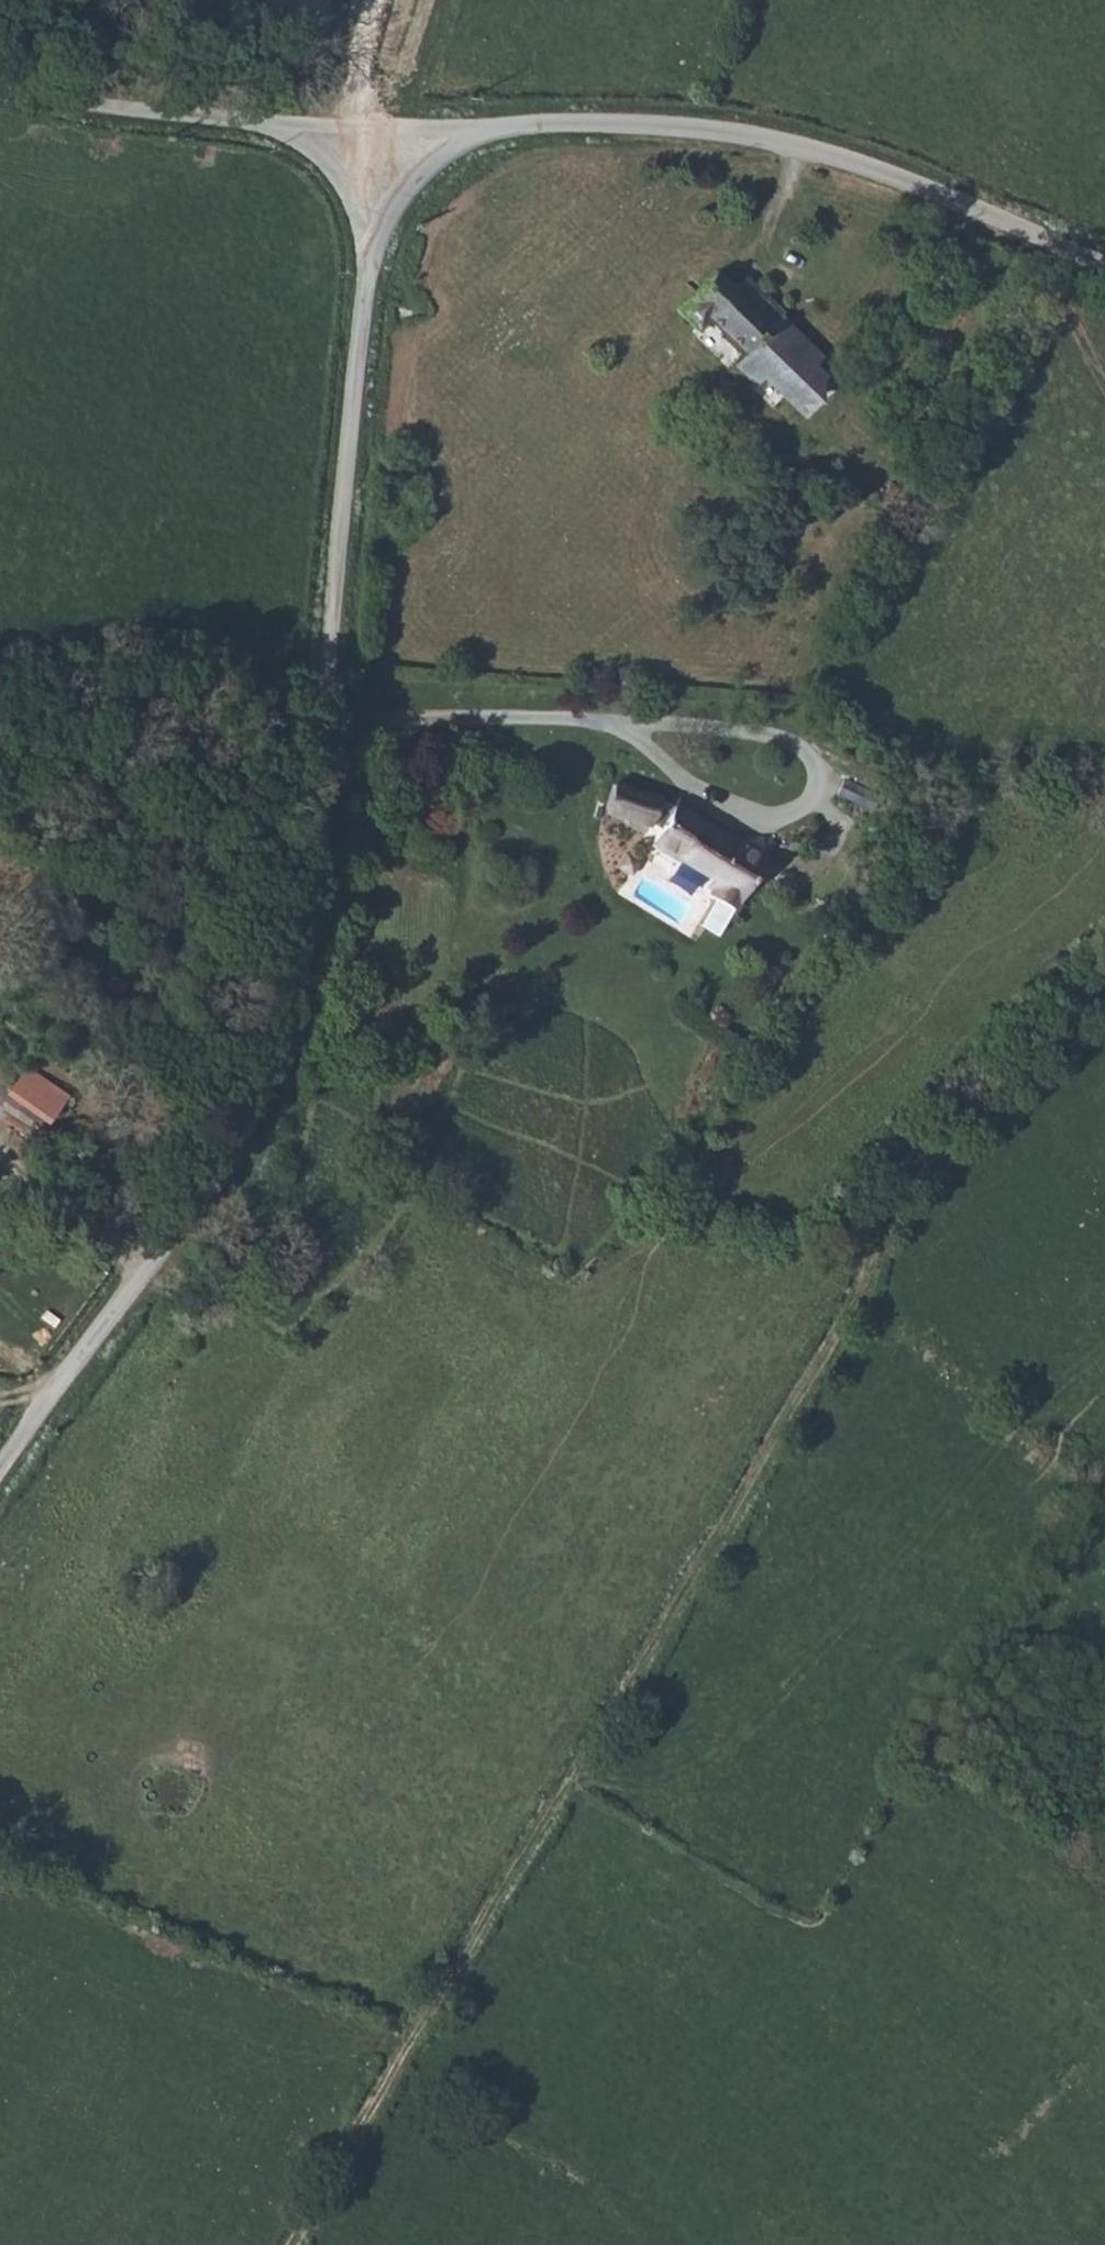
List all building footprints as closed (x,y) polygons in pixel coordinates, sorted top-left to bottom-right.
[(712,270),(672,304),(696,328),(707,316),(742,349),(732,362),(752,384),(760,376),(791,408),(801,398),(813,399),(813,387),(823,378),(813,366),(821,358),(780,315),(783,312),(756,284),(745,293),(733,283),(730,286),(712,270)] [(745,293),(756,284),(746,273),(733,283),(745,293)] [(669,809),(649,845),(678,861),(682,854),(715,873),(712,879),(707,888),(736,905),(767,854),(673,801),(673,802),(658,793),(612,781),(605,807),(651,819),(656,801),(669,809)] [(682,854),(678,861),(712,879),(715,873),(682,854)] [(24,1063),(5,1092),(48,1121),(67,1092),(24,1063)] [(8,1148),(21,1131),(0,1115),(0,1142),(8,1148)]
